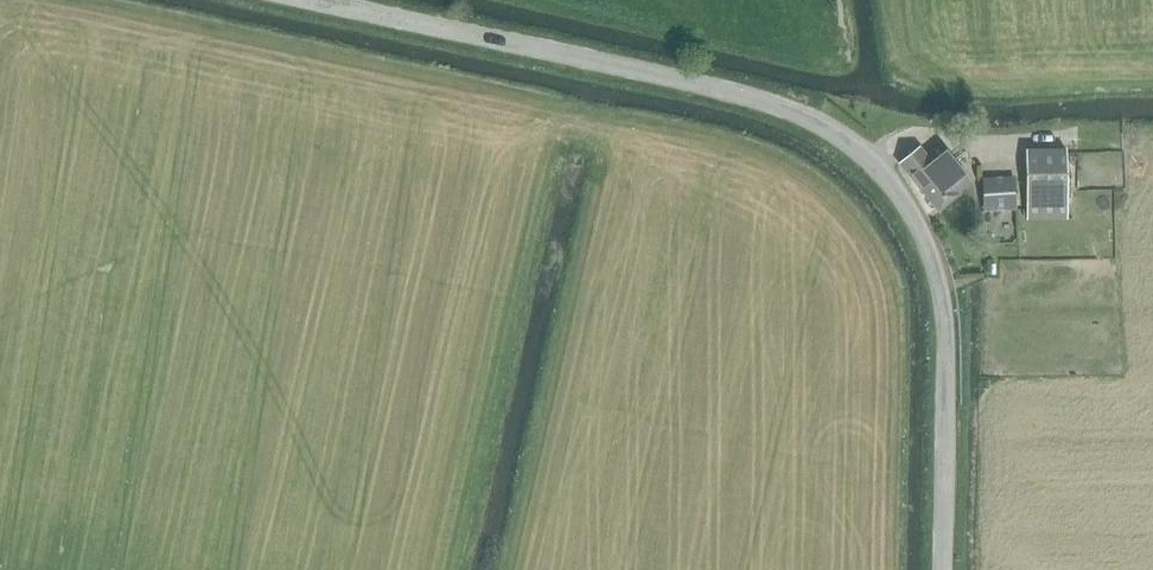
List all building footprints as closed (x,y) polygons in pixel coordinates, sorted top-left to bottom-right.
[(938,212),(958,196),(951,187),(965,175),(947,152),(942,155),(937,149),(927,157),(919,147),(899,163),(938,212)] [(1068,152),(1027,151),(1026,220),(1067,220),(1068,152)] [(1015,210),(1014,176),(981,178),(983,212),(1015,210)]
